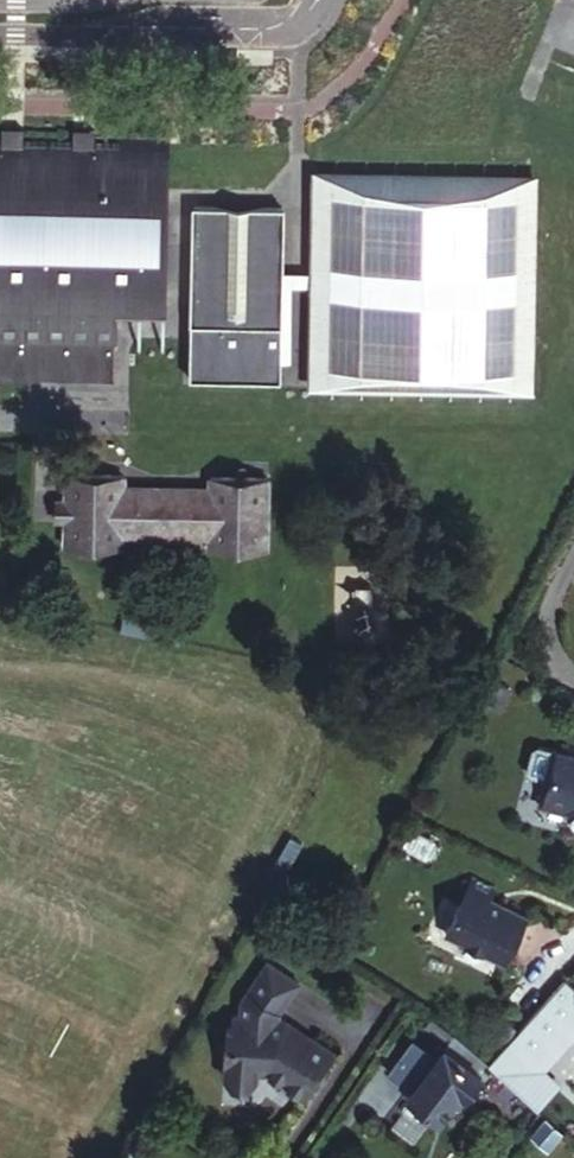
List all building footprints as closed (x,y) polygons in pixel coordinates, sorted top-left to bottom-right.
[(556,13),(510,106),(573,124),(573,21),(556,13)] [(60,138),(21,137),(21,128),(0,128),(0,378),(112,379),(113,304),(164,305),(166,141),(86,139),(86,127),(60,125),(60,138)] [(521,386),(524,175),(310,173),(309,273),(308,288),(307,384),(521,386)] [(279,208),(192,207),(187,376),(277,377),(277,364),(277,273),(279,208)] [(288,288),(308,288),(309,273),(277,273),(277,364),(287,364),(288,288)] [(208,485),(197,485),(122,482),(122,472),(65,471),(65,498),(55,499),(54,515),(65,516),(65,542),(121,543),(121,531),(205,534),(205,544),(265,545),(266,474),(208,474),(208,485)] [(392,566),(342,567),(336,643),(390,644),(392,566)] [(534,748),(522,752),(516,773),(546,781),(541,802),(544,807),(568,813),(573,810),(573,757),(534,748)] [(528,917),(501,904),(500,906),(491,902),(492,899),(496,890),(474,880),(448,933),(507,961),(528,917)] [(265,1071),(302,1096),(332,1051),(283,1018),(275,1017),(276,1012),(296,982),(264,960),(237,999),(234,1017),(226,1017),(225,1030),(219,1030),(219,1072),(228,1082),(243,1083),(253,1074),(253,1070),(265,1071)] [(429,1017),(427,1018),(422,1024),(433,1032),(439,1024),(429,1017)] [(542,1039),(524,1023),(504,1043),(522,1060),(542,1039)] [(439,1024),(433,1032),(445,1041),(451,1033),(439,1024)] [(451,1033),(445,1041),(405,1091),(409,1095),(432,1113),(437,1117),(458,1090),(462,1093),(487,1062),(451,1033)] [(409,1095),(387,1123),(410,1141),(432,1113),(409,1095)]
